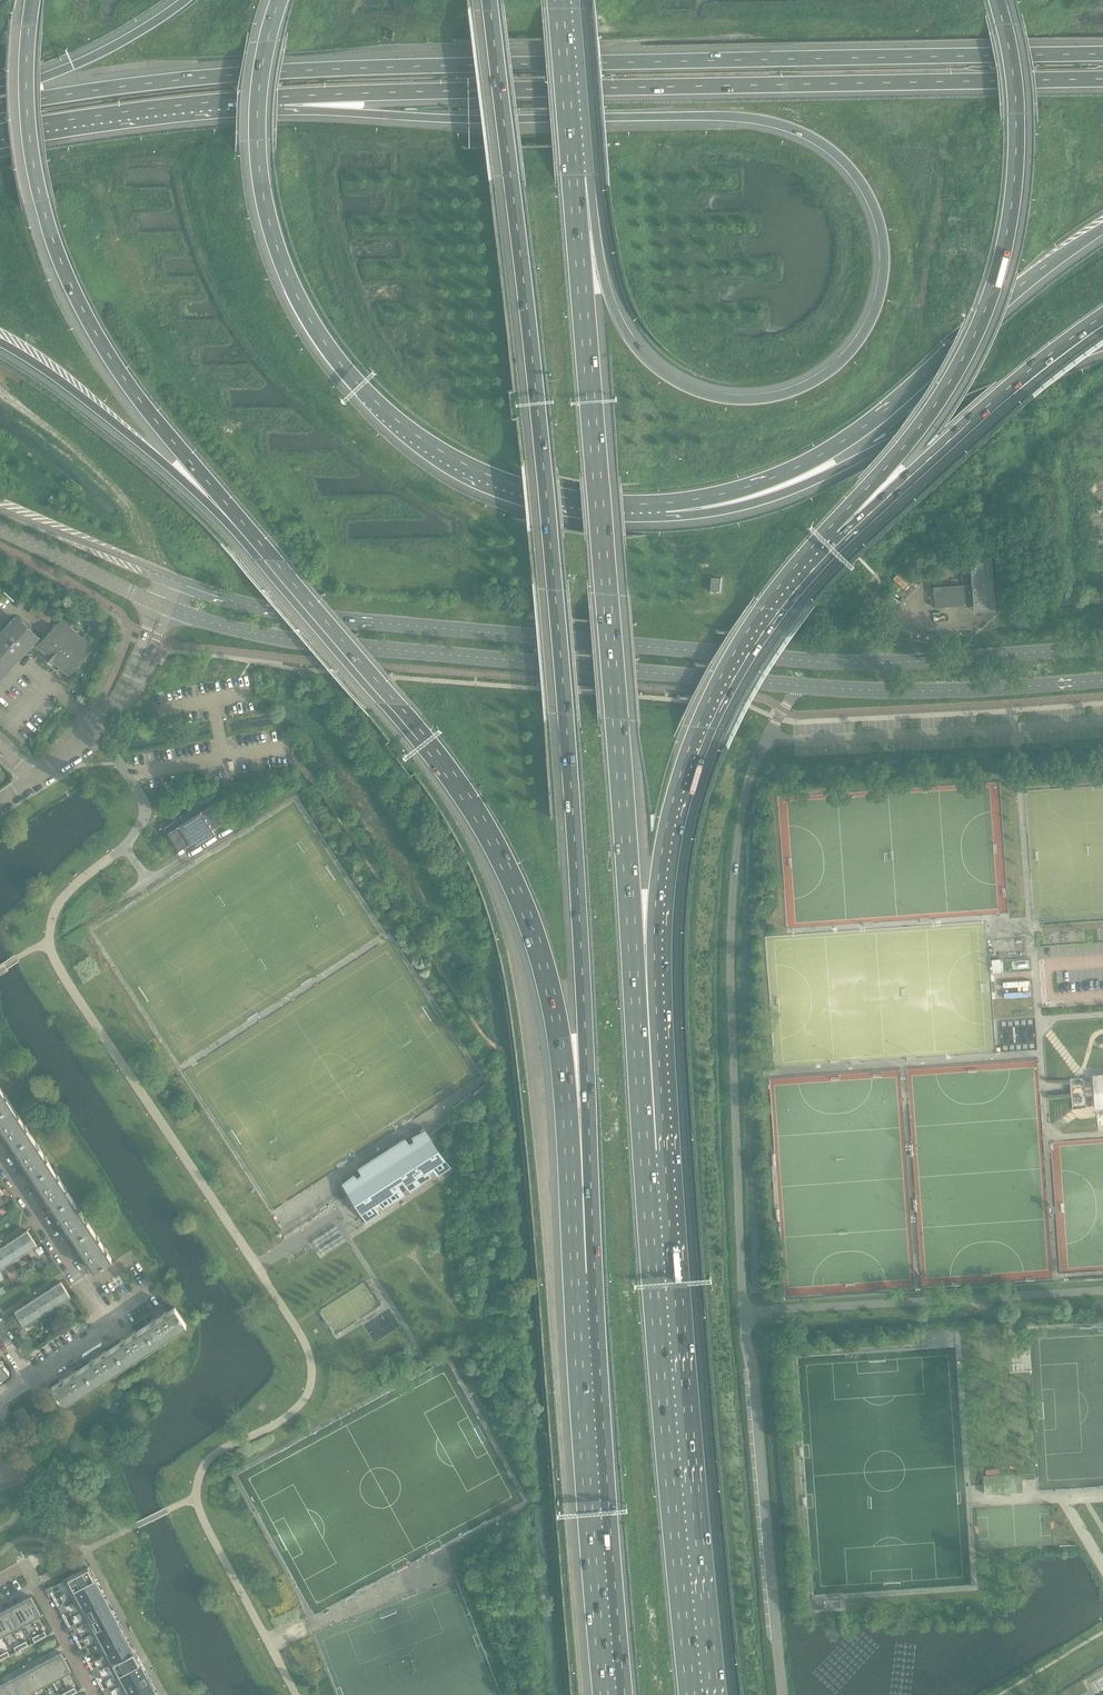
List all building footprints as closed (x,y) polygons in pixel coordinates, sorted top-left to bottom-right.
[(995,609),(990,550),(975,551),(975,557),(970,557),(972,584),(933,587),(935,608),(974,605),(974,611),(995,609)] [(712,578),(711,591),(720,592),(721,579),(720,579),(712,578)] [(77,644),(82,638),(62,619),(38,647),(48,656),(46,658),(52,664),(54,661),(69,675),(88,654),(77,644)] [(23,621),(21,624),(31,632),(33,630),(23,621)] [(0,638),(0,675),(27,645),(30,648),(36,641),(15,622),(0,638)] [(193,849),(215,835),(211,830),(222,823),(208,801),(164,829),(179,851),(189,844),(193,849)] [(12,1105),(0,1086),(0,1113),(12,1105)] [(1078,1091),(1077,1106),(1096,1107),(1096,1092),(1078,1091)] [(32,1136),(12,1105),(0,1113),(0,1125),(14,1147),(32,1136)] [(341,1180),(358,1206),(368,1222),(367,1223),(380,1215),(375,1206),(380,1203),(383,1207),(404,1193),(399,1184),(404,1181),(410,1189),(431,1176),(429,1172),(433,1169),(439,1177),(452,1168),(450,1169),(423,1127),(411,1135),(415,1142),(411,1145),(406,1138),(404,1135),(357,1166),(358,1168),(363,1176),(359,1179),(353,1172),(341,1180)] [(52,1167),(32,1136),(14,1147),(35,1178),(52,1167)] [(54,1209),(72,1197),(52,1167),(35,1178),(54,1209)] [(74,1240),(92,1228),(72,1197),(54,1209),(74,1240)] [(112,1259),(92,1228),(74,1240),(94,1270),(112,1259)] [(28,1231),(16,1238),(25,1253),(34,1247),(36,1250),(38,1247),(28,1231)] [(25,1253),(16,1238),(5,1246),(14,1260),(22,1255),(24,1257),(27,1255),(25,1253)] [(0,1249),(0,1264),(2,1267),(10,1262),(13,1264),(15,1262),(14,1260),(5,1246),(0,1249)] [(61,1282),(50,1290),(59,1304),(67,1299),(69,1301),(72,1299),(61,1282)] [(59,1304),(50,1290),(38,1297),(47,1311),(55,1306),(58,1308),(60,1306),(59,1304)] [(49,1314),(47,1311),(38,1297),(27,1304),(36,1319),(44,1313),(46,1316),(49,1314)] [(37,1321),(36,1319),(27,1304),(15,1312),(25,1326),(33,1321),(35,1323),(37,1321)] [(175,1308),(144,1328),(156,1345),(186,1325),(175,1308)] [(113,1348),(125,1365),(156,1345),(144,1328),(113,1348)] [(94,1385),(125,1365),(113,1348),(83,1368),(94,1385)] [(0,1360),(0,1380),(10,1372),(0,1360)] [(64,1405),(94,1385),(83,1368),(52,1388),(64,1405)] [(22,1407),(19,1409),(14,1412),(20,1421),(28,1415),(22,1407)] [(91,1572),(88,1567),(63,1580),(69,1591),(94,1578),(93,1576),(95,1575),(92,1571),(91,1572)] [(100,1589),(94,1578),(69,1591),(75,1602),(100,1589)] [(106,1599),(100,1589),(75,1602),(81,1613),(106,1599)] [(41,1615),(31,1596),(21,1601),(31,1620),(41,1615)] [(111,1610),(106,1599),(81,1613),(86,1623),(111,1610)] [(31,1620),(21,1601),(12,1606),(22,1625),(31,1620)] [(22,1625),(12,1606),(2,1611),(13,1630),(22,1625)] [(117,1620),(111,1610),(86,1623),(92,1634),(117,1620)] [(2,1611),(0,1612),(0,1628),(3,1635),(13,1630),(2,1611)] [(123,1631),(117,1620),(92,1634),(97,1644),(123,1631)] [(128,1642),(123,1631),(97,1644),(103,1655),(128,1642)] [(134,1652),(128,1642),(103,1655),(109,1665),(134,1652)] [(61,1652),(51,1657),(61,1677),(71,1671),(61,1652)] [(135,1654),(134,1652),(109,1665),(114,1676),(140,1663),(137,1658),(138,1658),(136,1653),(135,1654)] [(51,1657),(42,1662),(52,1682),(61,1677),(51,1657)] [(33,1667),(43,1687),(52,1682),(42,1662),(33,1667)] [(145,1673),(140,1663),(114,1676),(120,1686),(145,1673)] [(33,1667),(23,1672),(34,1691),(43,1687),(33,1667)] [(23,1672),(14,1677),(23,1694),(27,1694),(34,1691),(23,1672)] [(145,1673),(120,1686),(125,1694),(127,1694),(150,1683),(150,1681),(151,1681),(149,1677),(147,1677),(145,1673)] [(4,1682),(11,1694),(23,1694),(14,1677),(4,1682)] [(4,1682),(0,1685),(0,1694),(11,1694),(4,1682)] [(150,1683),(127,1694),(151,1694),(156,1693),(153,1688),(154,1688),(152,1683),(151,1684),(150,1683)]
